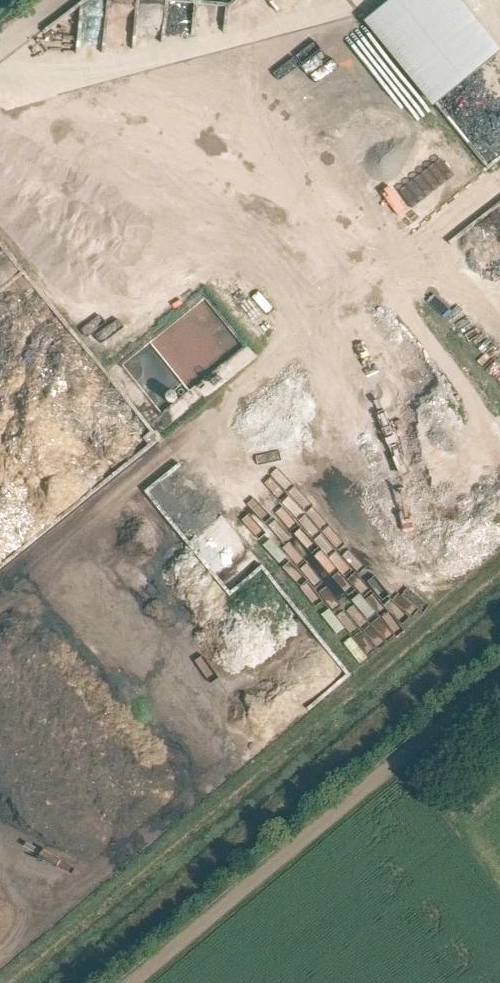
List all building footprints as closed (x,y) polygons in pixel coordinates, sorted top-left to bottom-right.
[(426,106),(496,55),(456,0),(384,0),(361,17),(426,106)]
